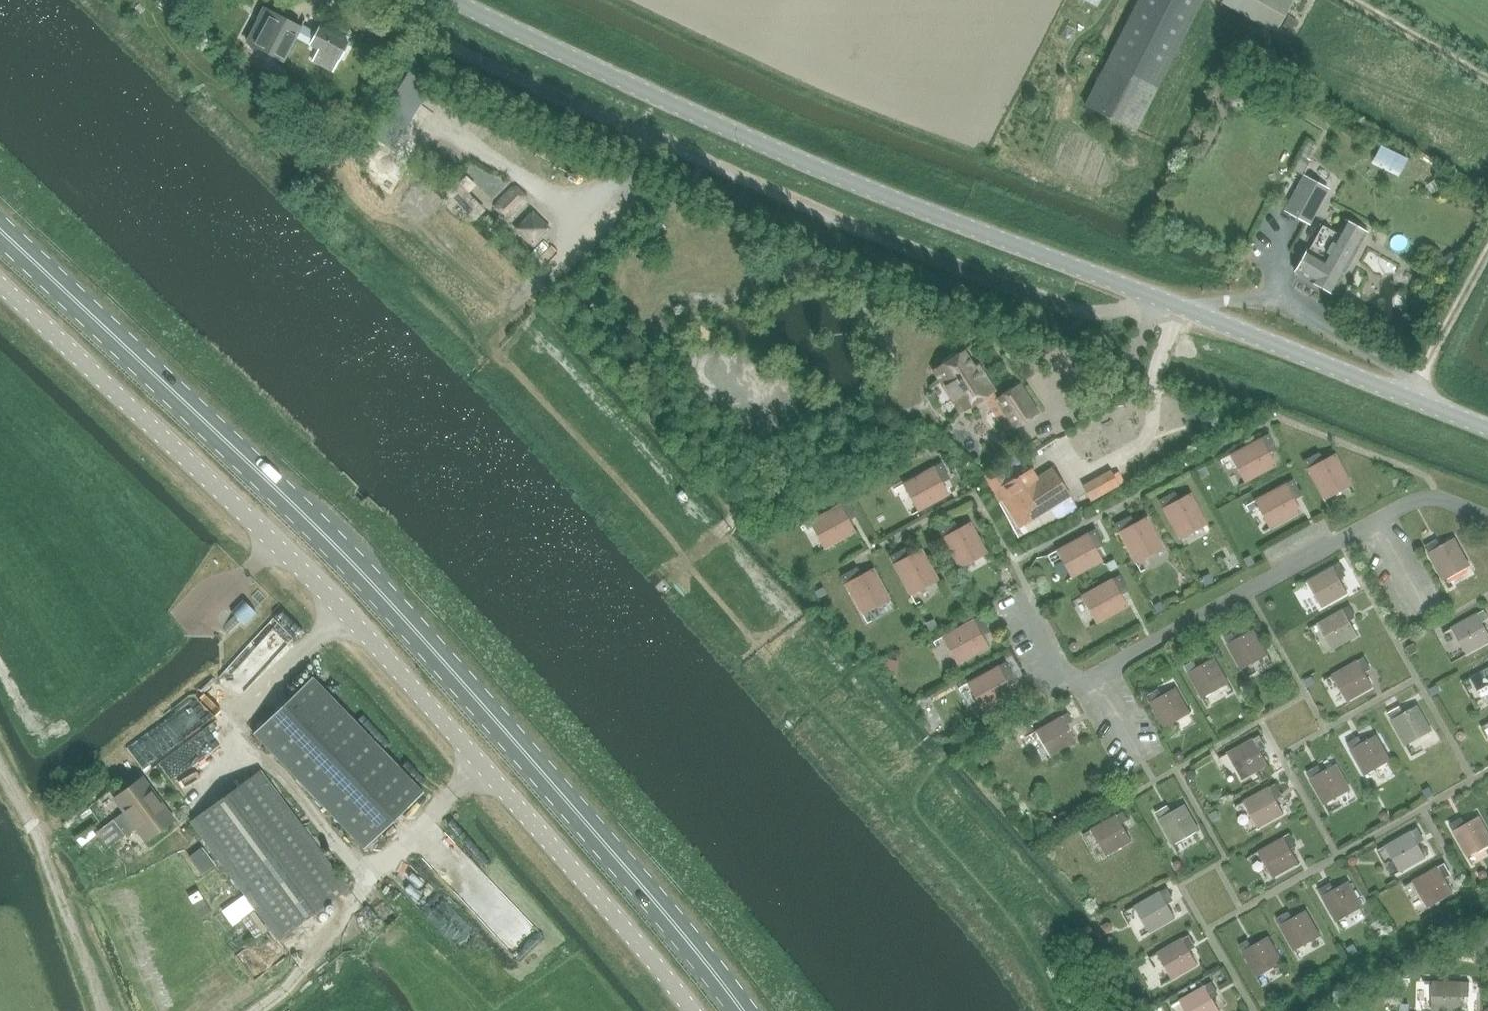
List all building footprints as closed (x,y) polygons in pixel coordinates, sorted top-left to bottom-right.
[(1081,106),(1131,131),(1199,0),(1136,0),(1081,106)] [(1272,34),(1290,0),(1212,0),(1272,34)] [(332,72),(347,43),(319,28),(315,36),(268,11),(259,28),(262,30),(253,46),(282,61),(295,37),(309,44),(308,45),(317,49),(311,61),(332,72)] [(1330,189),(1302,174),(1282,210),(1310,225),(1330,189)] [(528,195),(517,185),(510,187),(494,203),(494,209),(504,219),(513,218),(527,203),(528,195)] [(1322,256),(1308,248),(1294,272),(1309,280),(1308,282),(1330,294),(1364,233),(1342,221),(1322,256)] [(992,391),(983,378),(979,380),(962,353),(936,370),(961,411),(992,391)] [(1018,386),(997,400),(1014,427),(1035,414),(1018,386)] [(1245,482),(1275,466),(1266,449),(1274,445),(1268,434),(1260,438),(1230,454),(1245,482)] [(1351,484),(1335,454),(1318,463),(1313,455),(1303,461),(1307,469),(1323,499),(1351,484)] [(903,483),(918,511),(948,495),(939,478),(947,473),(941,463),(933,467),(903,483)] [(1019,528),(1069,496),(1052,469),(1037,478),(1030,468),(995,491),(1019,528)] [(1112,474),(1084,489),(1090,500),(1118,485),(1112,474)] [(1269,528),(1300,512),(1290,495),(1298,490),(1292,480),(1285,484),(1254,500),(1269,528)] [(1207,523),(1191,493),(1173,503),(1169,495),(1159,501),(1163,508),(1179,539),(1207,523)] [(809,521),(825,549),(855,532),(845,515),(853,511),(847,500),(840,505),(839,504),(809,521)] [(1163,547),(1147,517),(1129,526),(1125,519),(1115,524),(1119,532),(1135,562),(1163,547)] [(986,552),(970,522),(953,532),(949,524),(938,530),(942,537),(942,538),(959,568),(986,552)] [(1057,550),(1072,577),(1102,561),(1093,544),(1100,540),(1095,529),(1087,534),(1087,533),(1057,550)] [(1445,580),(1470,566),(1454,538),(1437,548),(1433,541),(1426,546),(1445,580)] [(938,579),(921,549),(904,559),(900,551),(889,556),(894,564),(893,564),(910,594),(938,579)] [(1338,575),(1344,572),(1339,563),(1307,581),(1321,607),(1348,593),(1338,575)] [(889,599),(873,569),(856,578),(852,570),(841,576),(845,584),(862,614),(889,599)] [(1081,595),(1096,623),(1127,607),(1117,590),(1125,586),(1119,575),(1112,579),(1111,579),(1081,595)] [(242,597),(230,609),(244,623),(257,612),(242,597)] [(1348,617),(1355,614),(1350,606),(1318,623),(1333,649),(1358,635),(1348,617)] [(1487,620),(1487,617),(1484,610),(1453,628),(1467,654),(1487,642),(1487,632),(1483,623),(1487,620)] [(942,636),(957,664),(988,648),(978,630),(986,626),(980,616),(973,620),(942,636)] [(1242,669),(1268,654),(1253,629),(1236,638),(1233,632),(1224,637),(1242,669)] [(1203,697),(1229,682),(1215,657),(1197,667),(1193,660),(1185,665),(1203,697)] [(1363,670),(1370,666),(1365,657),(1333,675),(1347,701),(1373,687),(1363,670)] [(968,682),(979,703),(983,710),(1013,694),(1003,677),(1011,673),(1006,662),(998,666),(968,682)] [(1485,703),(1486,704),(1487,702),(1487,669),(1472,678),(1485,703)] [(312,676),(284,703),(253,733),(364,848),(423,792),(312,676)] [(1165,727),(1190,712),(1176,687),(1159,697),(1155,690),(1146,695),(1165,727)] [(1405,745),(1431,730),(1417,706),(1400,716),(1396,709),(1388,714),(1405,745)] [(1065,724),(1071,720),(1067,712),(1035,730),(1050,756),(1075,741),(1065,724)] [(1033,731),(1028,721),(1018,726),(1024,736),(1033,731)] [(1258,747),(1264,743),(1259,735),(1228,753),(1242,779),(1268,764),(1258,747)] [(1365,775),(1390,760),(1376,735),(1359,744),(1355,738),(1347,743),(1365,775)] [(1325,804),(1350,790),(1336,764),(1319,773),(1315,768),(1307,772),(1325,804)] [(191,822),(278,939),(347,888),(260,771),(191,822)] [(174,819),(142,777),(114,798),(124,811),(97,831),(109,847),(136,827),(146,840),(174,819)] [(1274,796),(1280,792),(1275,783),(1243,802),(1258,827),(1284,813),(1274,796)] [(1173,845),(1198,830),(1184,804),(1167,814),(1163,807),(1155,812),(1173,845)] [(1122,823),(1128,820),(1123,811),(1091,829),(1106,856),(1132,841),(1122,823)] [(1487,845),(1487,833),(1479,816),(1461,826),(1458,820),(1450,824),(1468,857),(1487,845)] [(1416,840),(1423,836),(1418,827),(1385,846),(1400,872),(1426,857),(1416,840)] [(1289,845),(1295,842),(1290,833),(1258,851),(1273,877),(1299,862),(1289,845)] [(188,856),(202,874),(215,864),(202,846),(188,856)] [(1443,876),(1450,872),(1445,863),(1413,881),(1427,907),(1453,893),(1443,876)] [(1337,922),(1362,907),(1347,881),(1330,891),(1326,885),(1318,889),(1337,922)] [(1165,900),(1172,897),(1167,888),(1135,906),(1150,932),(1175,917),(1165,900)] [(1295,951),(1320,936),(1305,910),(1288,920),(1285,913),(1276,918),(1295,951)] [(1188,947),(1194,944),(1189,935),(1158,953),(1172,979),(1198,964),(1188,947)] [(1257,977),(1283,962),(1268,936),(1251,946),(1247,939),(1238,944),(1257,977)] [(1461,990),(1469,990),(1468,981),(1432,981),(1431,1009),(1460,1010),(1461,990)] [(1216,991),(1212,982),(1180,1000),(1186,1010),(1219,1010),(1210,994),(1216,991)]
